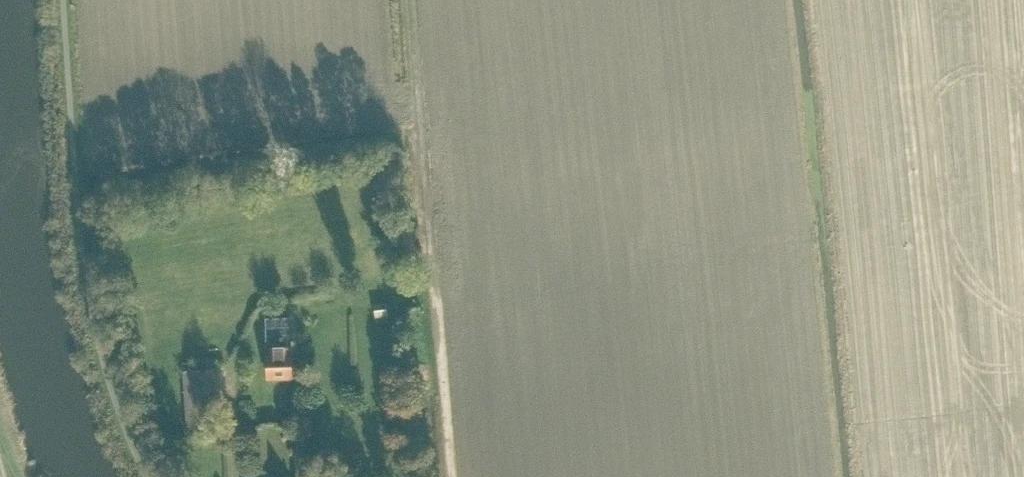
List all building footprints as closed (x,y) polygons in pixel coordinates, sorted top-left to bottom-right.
[(290,378),(289,343),(293,343),(292,319),(266,320),(267,343),(267,360),(266,360),(267,379),(290,378)] [(213,437),(209,370),(183,372),(187,438),(213,437)]
